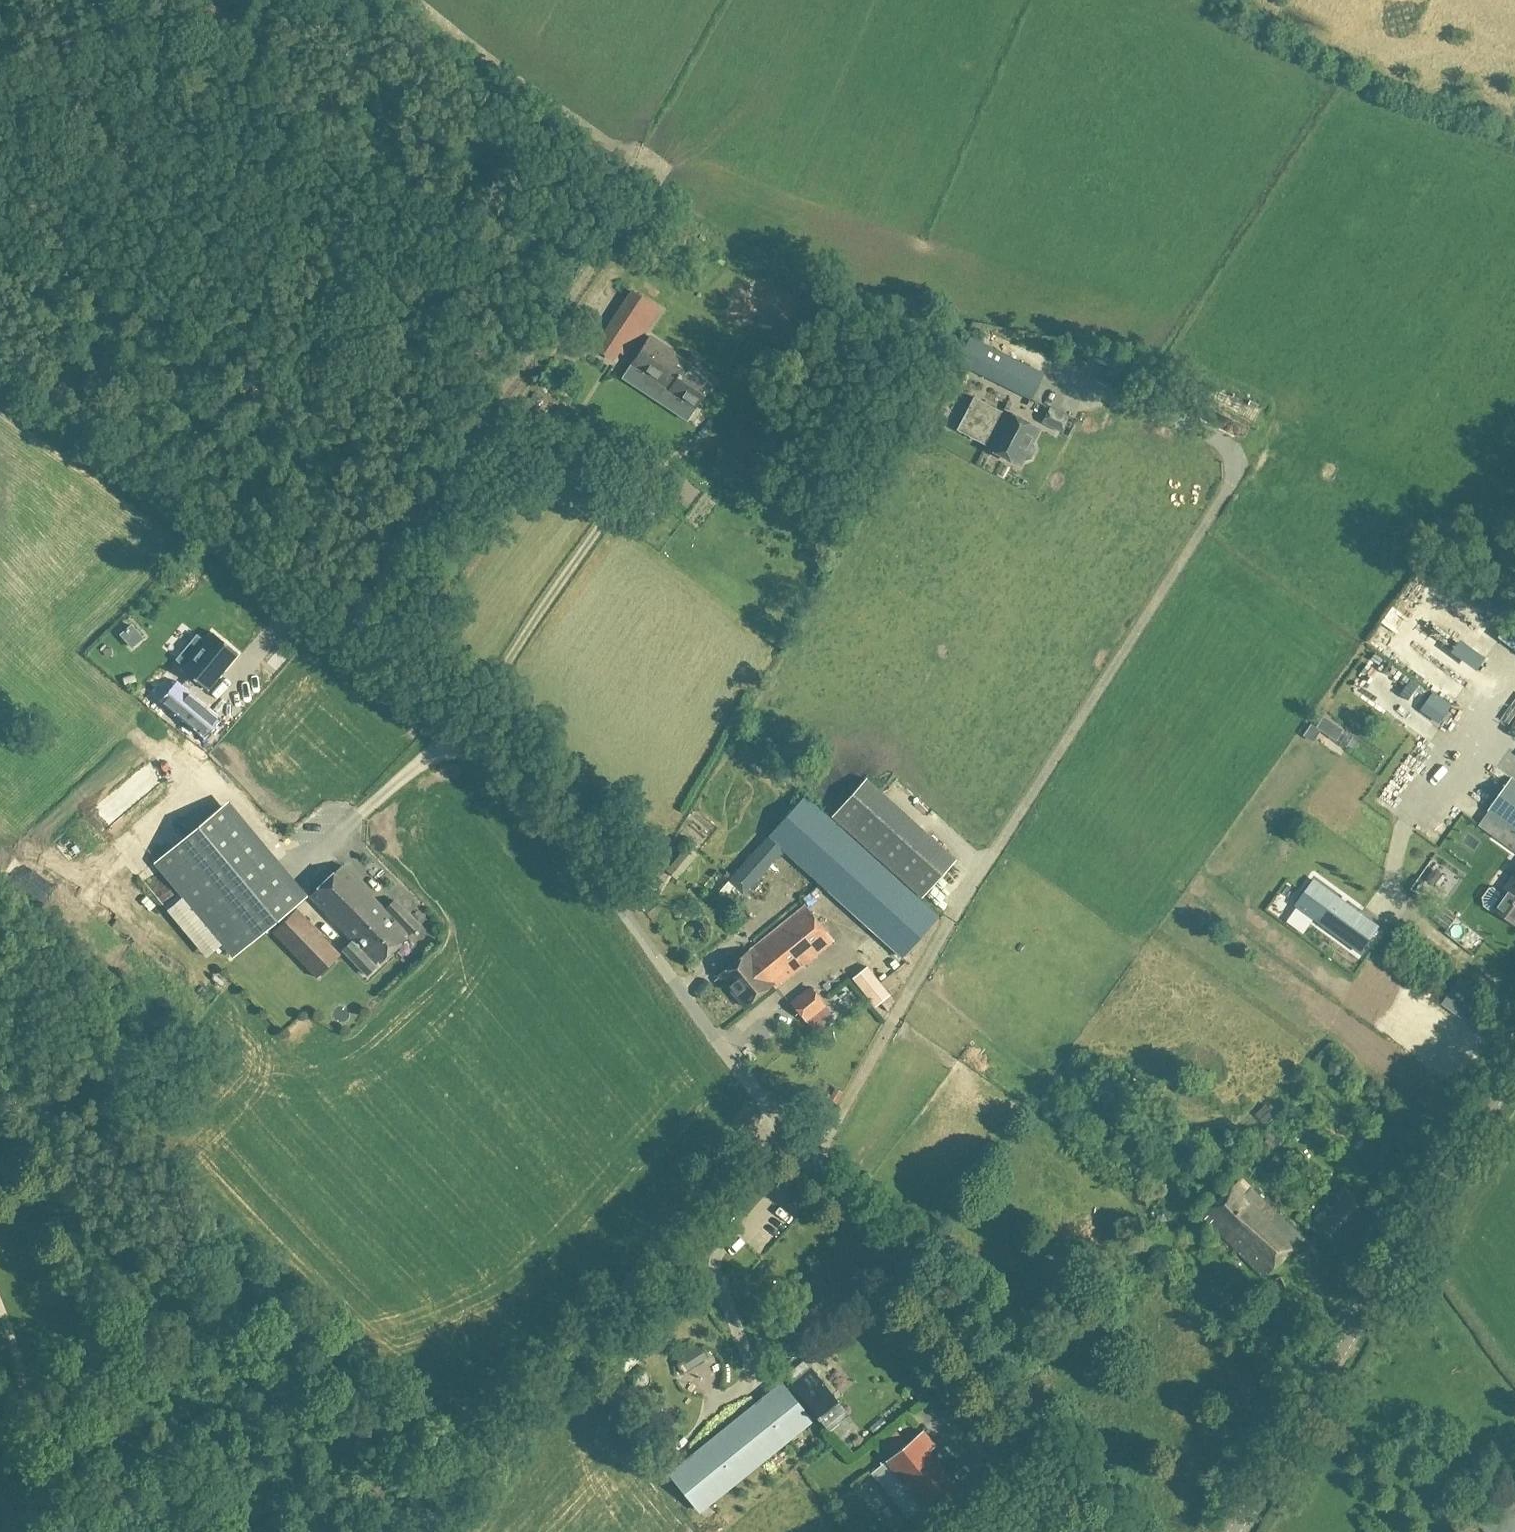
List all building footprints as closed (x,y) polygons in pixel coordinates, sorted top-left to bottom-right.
[(662,310),(633,289),(593,347),(614,361),(620,351),(629,357),(662,310)] [(1043,371),(1012,356),(970,335),(957,362),(1030,398),(1043,371)] [(713,380),(665,349),(667,347),(651,337),(633,363),(668,387),(667,390),(695,408),(713,380)] [(1098,380),(1111,386),(1117,372),(1103,367),(1098,380)] [(1034,442),(1042,428),(1012,411),(1010,415),(974,397),(958,428),(978,439),(1022,464),(1024,460),(1030,458),(1035,449),(1034,442)] [(1068,415),(1049,406),(1042,420),(1060,429),(1068,415)] [(131,625),(120,634),(132,647),(143,637),(142,637),(131,625)] [(182,668),(179,671),(205,692),(214,681),(235,656),(215,639),(210,634),(202,644),(194,638),(174,662),(182,668)] [(1485,701),(1514,724),(1514,663),(1485,701)] [(134,672),(122,676),(125,685),(137,681),(134,672)] [(182,685),(165,705),(210,742),(226,722),(182,685)] [(1435,694),(1421,714),(1440,727),(1454,706),(1435,694)] [(1328,734),(1336,723),(1323,715),(1316,726),(1321,729),(1328,734)] [(1313,741),(1321,729),(1316,726),(1311,722),(1303,734),(1313,741)] [(159,775),(149,782),(159,797),(169,789),(159,775)] [(1513,775),(1481,819),(1505,836),(1514,823),(1514,824),(1514,777),(1513,775)] [(958,858),(867,776),(832,815),(922,897),(958,858)] [(938,915),(805,795),(768,835),(729,881),(744,894),(783,849),(889,945),(902,956),(938,915)] [(687,846),(666,870),(677,879),(697,855),(687,846)] [(418,924),(394,899),(385,908),(342,864),(309,895),(353,941),(343,951),(367,975),(378,964),(376,963),(379,960),(380,961),(418,924)] [(1503,891),(1494,886),(1488,886),(1482,897),(1483,905),(1494,911),(1497,906),(1514,920),(1514,875),(1503,891)] [(1314,877),(1293,907),(1361,954),(1382,925),(1314,877)] [(332,941),(298,906),(272,932),(316,977),(341,953),(331,943),(332,941)] [(776,987),(832,941),(804,907),(758,944),(765,954),(764,955),(769,962),(761,969),(773,983),(776,987)] [(765,954),(758,944),(719,975),(744,1006),(773,983),(761,969),(769,962),(764,955),(765,954)] [(868,965),(857,973),(880,1003),(891,995),(868,965)] [(824,1005),(811,989),(792,1003),(805,1019),(824,1005)] [(1330,1062),(1328,1070),(1335,1076),(1343,1073),(1344,1065),(1338,1059),(1330,1062)] [(1305,1238),(1243,1175),(1204,1214),(1265,1276),(1305,1238)] [(736,1321),(752,1340),(771,1325),(755,1305),(736,1321)] [(766,1354),(781,1347),(776,1336),(761,1343),(766,1354)] [(639,1342),(614,1367),(624,1377),(649,1353),(639,1342)] [(699,1359),(705,1371),(721,1363),(714,1351),(699,1359)] [(848,1412),(811,1367),(811,1368),(797,1378),(811,1396),(806,1400),(812,1409),(817,1414),(815,1416),(817,1418),(819,1417),(827,1428),(828,1427),(827,1426),(844,1412),(846,1413),(848,1412)] [(680,1404),(690,1397),(677,1379),(667,1386),(680,1404)] [(670,1473),(689,1496),(699,1488),(712,1505),(813,1423),(787,1391),(763,1411),(756,1403),(670,1473)] [(890,1455),(906,1441),(897,1429),(880,1442),(890,1455)] [(871,1473),(908,1518),(916,1512),(932,1531),(942,1531),(950,1527),(968,1512),(955,1496),(961,1492),(927,1450),(933,1445),(921,1430),(906,1441),(890,1455),(885,1458),(887,1460),(871,1473)] [(894,1523),(884,1531),(902,1531),(894,1523)]
